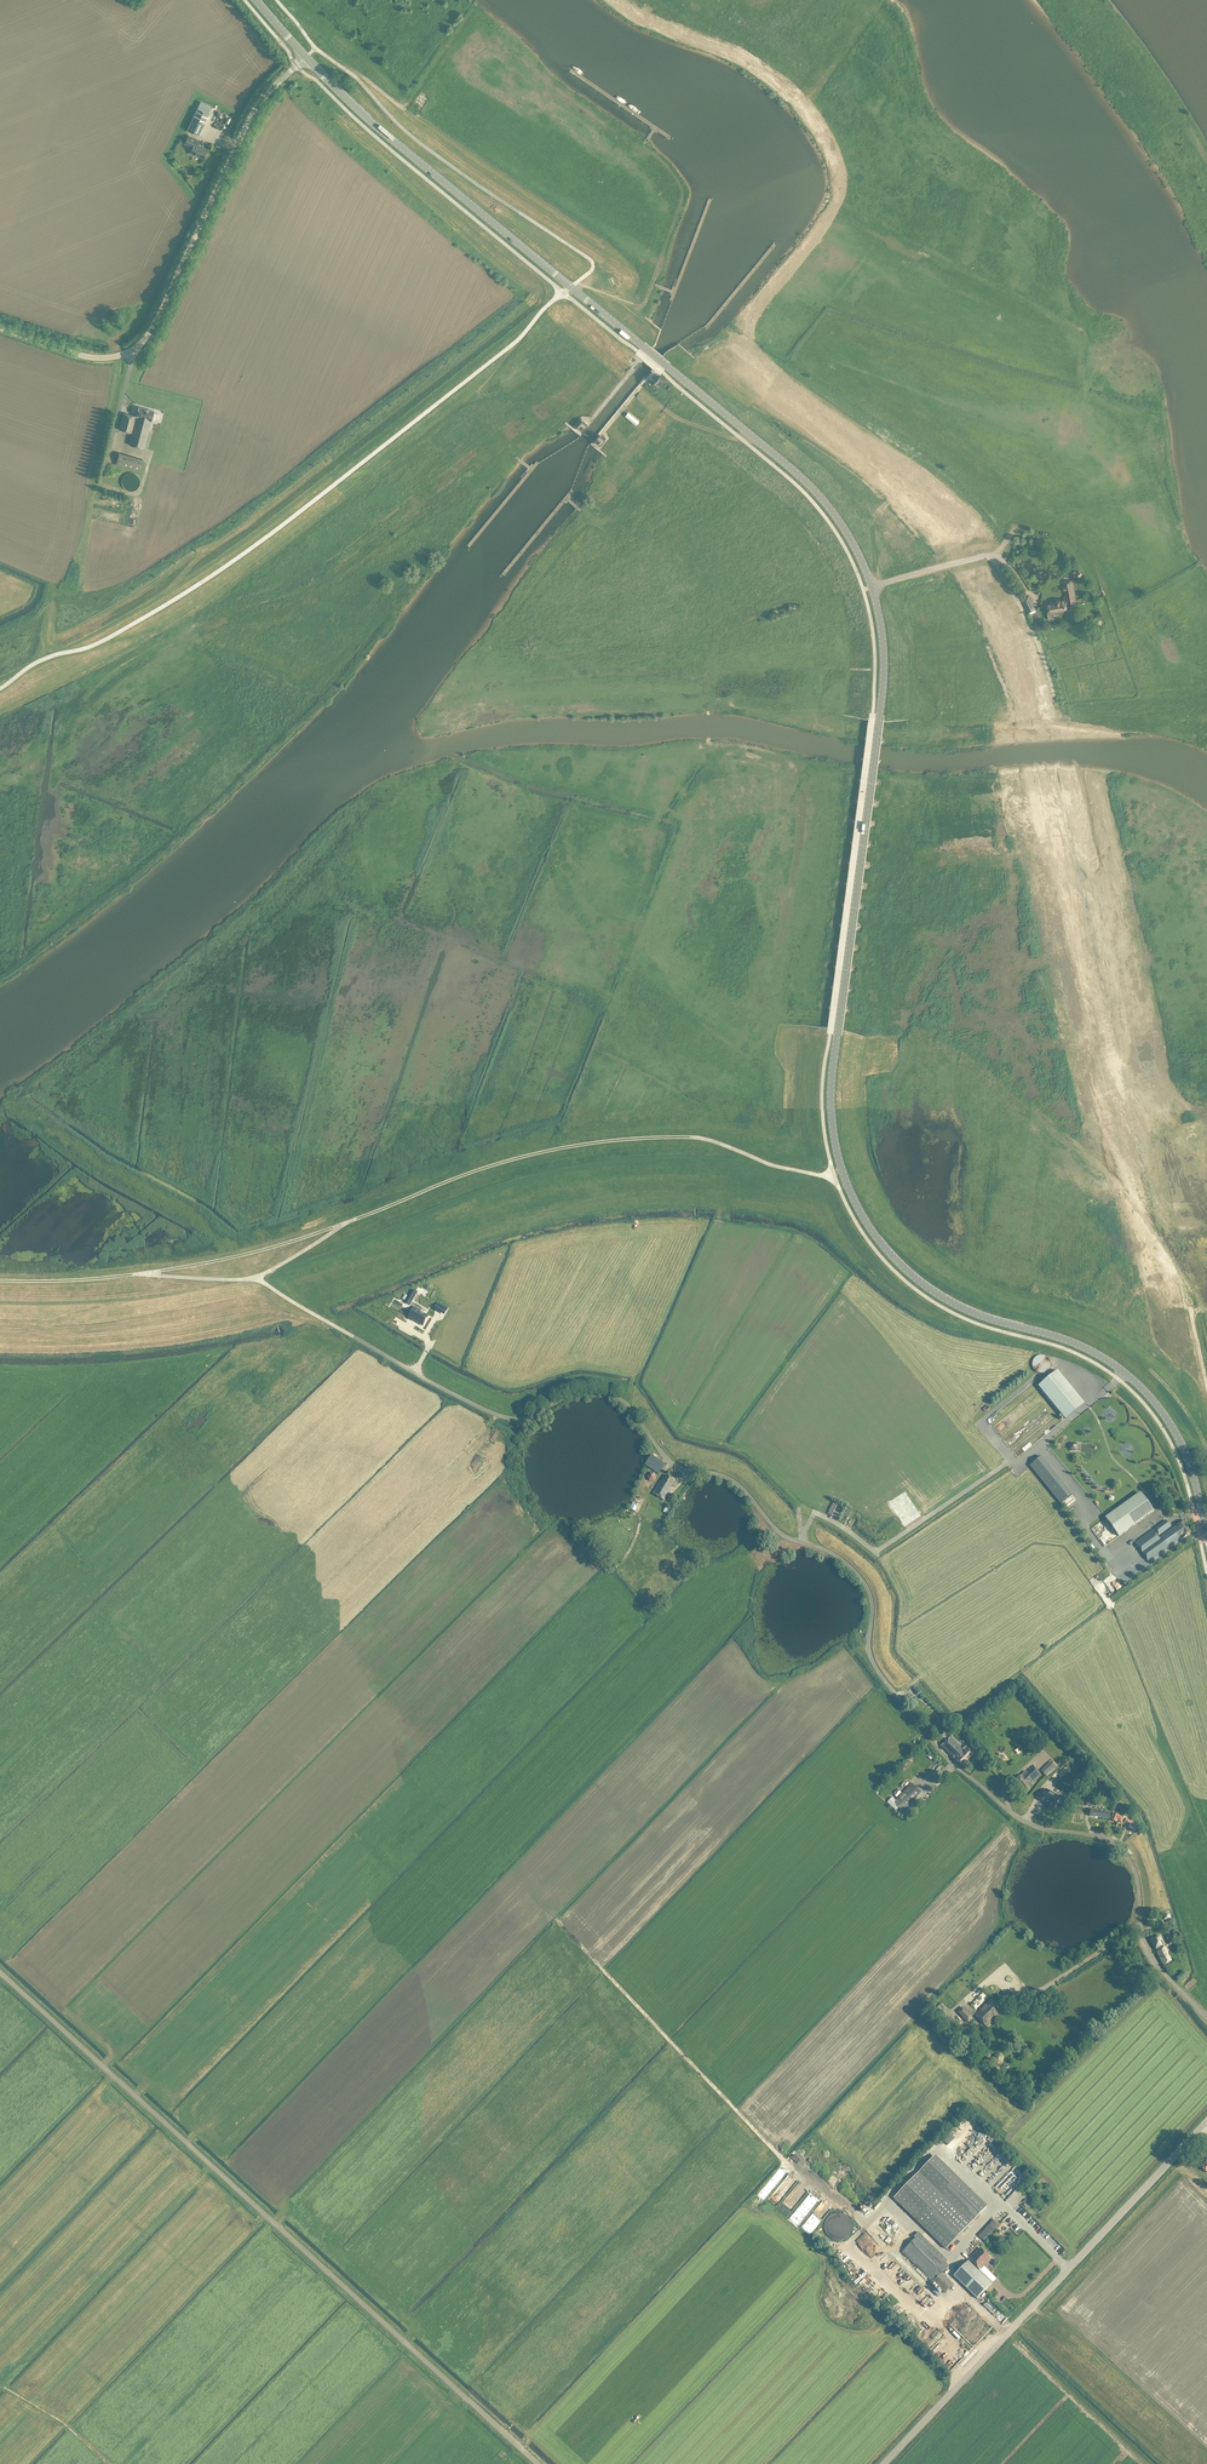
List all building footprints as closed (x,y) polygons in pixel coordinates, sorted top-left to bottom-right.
[(199,135),(209,113),(198,108),(188,130),(199,135)] [(207,150),(195,144),(197,139),(189,135),(185,144),(193,147),(190,153),(203,159),(207,150)] [(116,314),(111,317),(116,328),(122,324),(116,314)] [(104,320),(109,331),(115,328),(109,317),(104,320)] [(659,375),(654,381),(661,387),(666,380),(659,375)] [(119,430),(132,433),(129,444),(144,448),(154,411),(139,407),(136,416),(123,413),(119,430)] [(650,408),(644,411),(648,416),(653,412),(650,408)] [(724,418),(722,420),(727,427),(730,425),(724,418)] [(637,453),(644,458),(647,453),(649,455),(653,451),(644,444),(637,453)] [(458,447),(446,457),(449,461),(461,451),(458,447)] [(451,463),(455,467),(466,457),(462,452),(451,463)] [(143,459),(119,453),(116,465),(140,471),(143,459)] [(637,463),(642,460),(637,454),(633,458),(637,463)] [(420,473),(423,479),(436,470),(432,465),(420,473)] [(621,487),(633,473),(624,465),(612,479),(621,487)] [(123,477),(122,480),(122,483),(123,485),(124,488),(126,490),(129,491),(132,491),(135,490),(137,489),(139,486),(140,484),(140,481),(139,478),(138,476),(135,474),(133,473),(130,473),(127,474),(125,475),(123,477)] [(428,485),(439,477),(437,473),(425,482),(428,485)] [(1067,601),(1068,605),(1077,604),(1072,580),(1062,582),(1064,595),(1066,594),(1066,596),(1064,597),(1066,597),(1067,597),(1067,598),(1067,599),(1068,599),(1068,601),(1067,601)] [(1036,610),(1029,595),(1021,600),(1028,613),(1036,610)] [(1066,597),(1064,597),(1065,600),(1051,602),(1051,603),(1046,604),(1048,618),(1050,620),(1053,619),(1054,617),(1053,612),(1068,610),(1067,605),(1068,605),(1067,601),(1068,601),(1068,599),(1067,599),(1067,598),(1067,597),(1066,597)] [(1002,880),(1013,879),(1011,863),(987,866),(988,878),(1001,876),(1002,880)] [(410,1305),(417,1292),(413,1289),(406,1302),(410,1305)] [(414,1321),(414,1320),(423,1326),(428,1316),(420,1311),(420,1310),(414,1307),(408,1317),(414,1321)] [(1033,1369),(1036,1371),(1039,1372),(1042,1373),(1045,1372),(1047,1370),(1049,1368),(1050,1365),(1050,1362),(1049,1359),(1047,1356),(1044,1354),(1040,1354),(1037,1355),(1034,1357),(1032,1360),(1032,1363),(1032,1366),(1033,1369)] [(1057,1370),(1038,1386),(1065,1419),(1084,1403),(1057,1370)] [(664,1464),(654,1456),(653,1455),(650,1453),(644,1460),(647,1463),(645,1465),(652,1471),(653,1469),(658,1473),(664,1464)] [(1041,1455),(1030,1465),(1061,1503),(1072,1493),(1041,1455)] [(649,1480),(654,1480),(657,1476),(655,1472),(650,1471),(647,1475),(649,1480)] [(671,1489),(670,1488),(675,1480),(666,1475),(661,1482),(660,1482),(653,1493),(664,1500),(671,1489)] [(1153,1511),(1142,1496),(1140,1492),(1105,1518),(1118,1536),(1153,1511)] [(832,1515),(837,1505),(833,1503),(828,1513),(832,1515)] [(1165,1520),(1154,1528),(1150,1531),(1149,1531),(1140,1537),(1141,1538),(1138,1540),(1144,1549),(1141,1551),(1149,1562),(1191,1532),(1183,1521),(1160,1537),(1159,1534),(1170,1527),(1165,1520)] [(1093,1586),(1102,1580),(1098,1573),(1088,1579),(1093,1586)] [(965,1746),(962,1749),(950,1737),(941,1746),(961,1766),(973,1754),(965,1746)] [(1055,1768),(1054,1767),(1057,1765),(1053,1760),(1050,1763),(1050,1762),(1041,1770),(1046,1776),(1055,1768)] [(1033,1766),(1026,1772),(1026,1771),(1014,1782),(1023,1793),(1031,1786),(1029,1783),(1040,1773),(1033,1766)] [(894,1803),(903,1811),(921,1792),(912,1783),(894,1803)] [(1046,1789),(1040,1799),(1047,1803),(1054,1807),(1055,1805),(1060,1797),(1046,1789)] [(1092,1801),(1092,1798),(1087,1798),(1086,1805),(1094,1807),(1095,1801),(1092,1801)] [(1090,1815),(1109,1818),(1110,1812),(1091,1809),(1090,1815)] [(1117,1821),(1121,1823),(1124,1817),(1113,1813),(1110,1820),(1116,1822),(1117,1821)] [(1132,1831),(1133,1830),(1135,1831),(1137,1829),(1138,1827),(1132,1822),(1127,1818),(1124,1822),(1129,1826),(1128,1827),(1132,1831)] [(1151,1941),(1155,1948),(1156,1948),(1158,1951),(1157,1952),(1163,1965),(1171,1960),(1166,1951),(1167,1950),(1165,1946),(1161,1948),(1159,1946),(1162,1945),(1158,1937),(1151,1941)] [(996,2016),(995,2015),(1000,2009),(990,2000),(975,2015),(986,2026),(996,2016)] [(958,2010),(968,2021),(972,2017),(962,2006),(958,2010)] [(949,2017),(945,2022),(954,2030),(958,2027),(949,2017)] [(1004,2057),(1000,2053),(994,2055),(993,2061),(997,2064),(1003,2062),(1004,2057)] [(957,2124),(953,2128),(958,2133),(962,2130),(957,2124)] [(976,2139),(969,2146),(973,2150),(980,2143),(976,2139)] [(977,2153),(982,2158),(986,2154),(981,2149),(977,2153)] [(987,2205),(935,2154),(893,2197),(946,2249),(987,2205)] [(802,2208),(812,2195),(803,2189),(794,2202),(802,2208)] [(804,2210),(823,2221),(828,2213),(819,2208),(821,2205),(813,2200),(817,2194),(815,2192),(810,2200),(810,2199),(804,2210)] [(833,2238),(837,2239),(841,2239),(845,2238),(849,2236),(851,2232),(853,2229),(853,2225),(852,2221),(850,2217),(848,2214),(844,2212),(841,2211),(837,2211),(833,2213),(830,2215),(827,2218),(825,2221),(825,2225),(825,2230),(827,2233),(830,2236),(833,2238)] [(984,2240),(999,2224),(993,2219),(978,2235),(984,2240)] [(915,2238),(902,2252),(945,2293),(953,2284),(941,2273),(946,2268),(945,2267),(948,2265),(945,2262),(947,2260),(918,2231),(913,2236),(915,2238)] [(1048,2241),(1052,2237),(1048,2233),(1044,2237),(1048,2241)] [(865,2249),(866,2248),(867,2249),(872,2245),(861,2234),(855,2240),(865,2249)] [(990,2258),(980,2248),(953,2275),(977,2298),(991,2283),(978,2271),(990,2258)] [(912,2295),(927,2280),(896,2250),(889,2256),(897,2264),(889,2273),(912,2295)]
